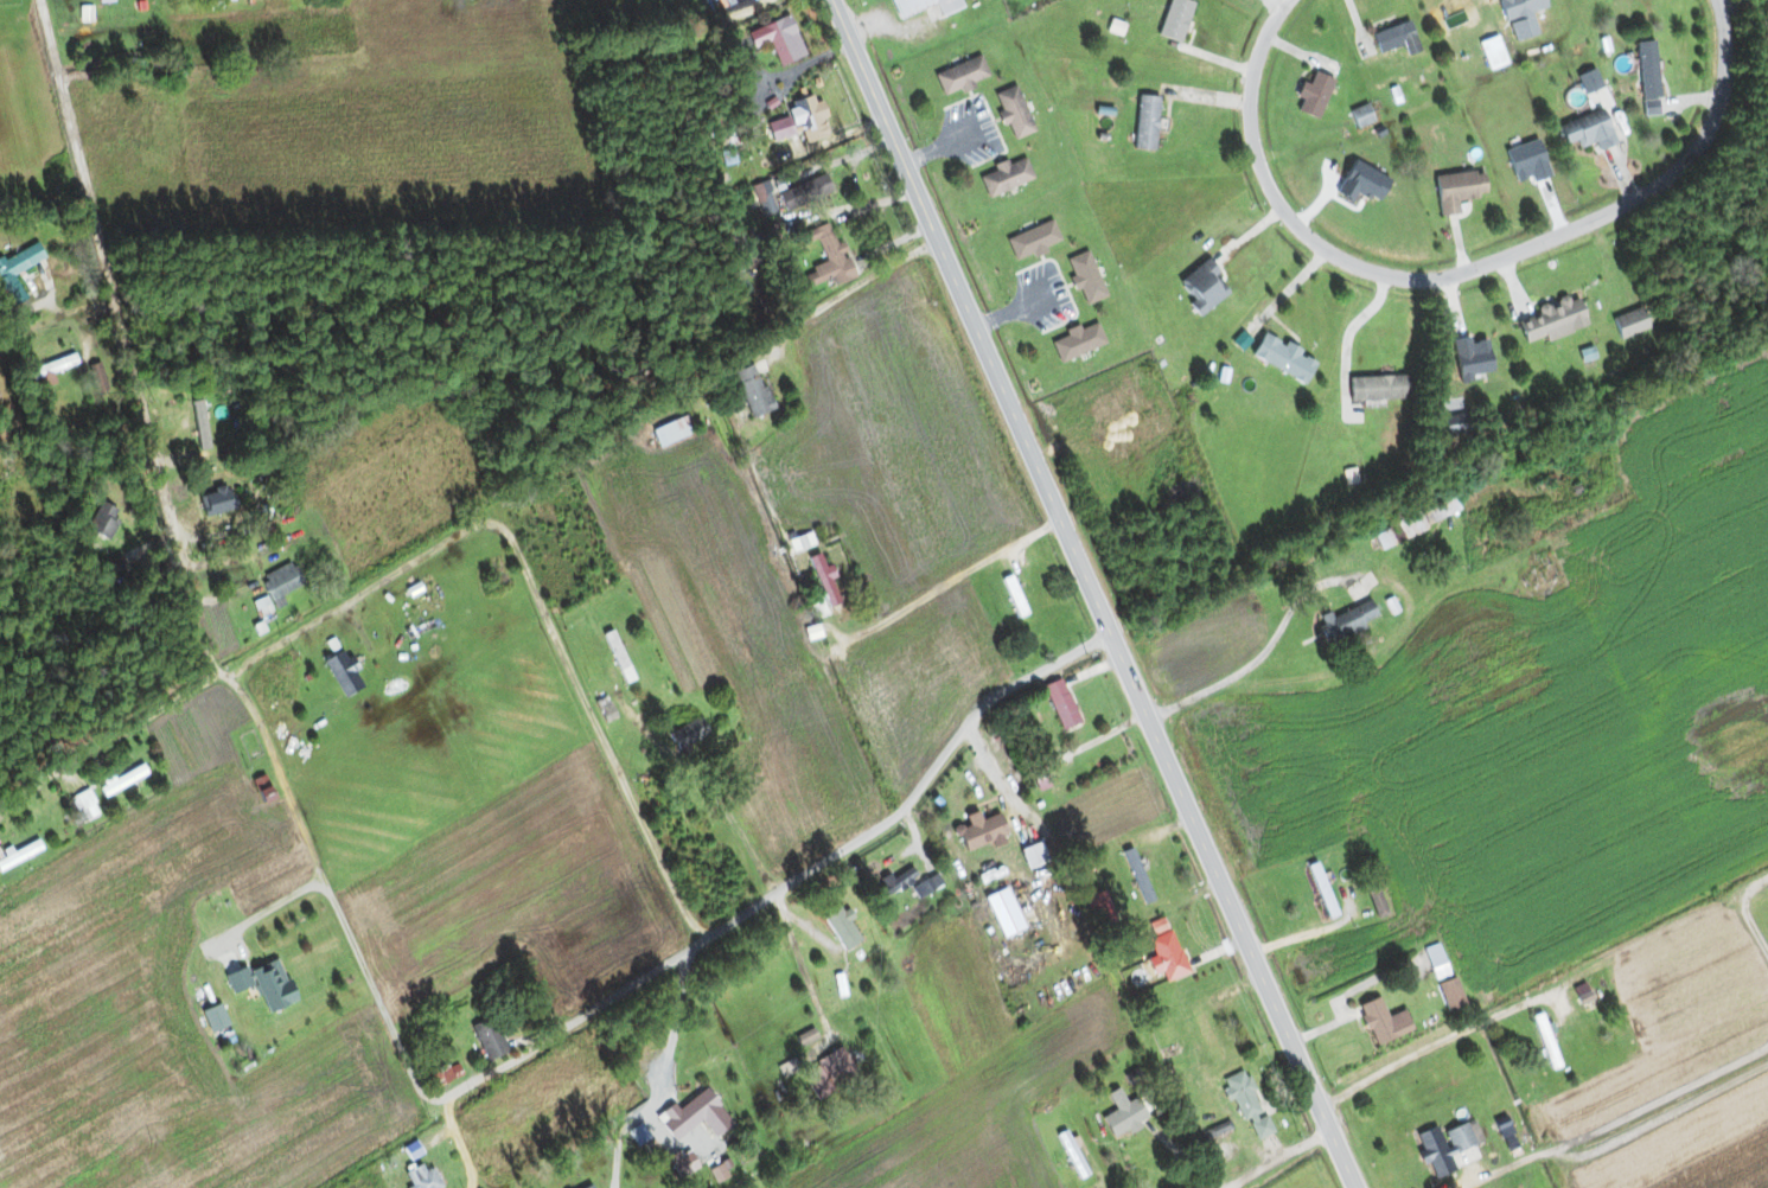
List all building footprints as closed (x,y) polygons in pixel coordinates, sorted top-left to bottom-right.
[(940,17),(962,8),(958,0),(890,0),(898,20),(936,6),(940,17)] [(1185,0),(1169,0),(1158,37),(1181,44),(1193,3),(1185,0)] [(1477,19),(1471,0),(1456,0),(1445,4),(1446,7),(1431,12),(1437,31),(1477,19)] [(768,42),(778,67),(805,56),(789,16),(747,33),(753,49),(768,42)] [(1407,54),(1418,50),(1408,22),(1373,34),(1379,53),(1404,45),(1407,54)] [(1507,65),(1498,36),(1479,42),(1488,71),(1507,65)] [(1642,100),(1660,98),(1654,41),(1636,43),(1642,100)] [(934,75),(943,97),(989,76),(979,55),(934,75)] [(1296,97),(1303,101),(1298,111),(1315,120),(1334,81),(1315,72),(1308,86),(1302,83),(1296,97)] [(1034,132),(1015,86),(993,95),(1013,140),(1034,132)] [(1134,150),(1155,151),(1158,96),(1137,95),(1134,150)] [(820,126),(812,97),(792,103),(800,132),(820,126)] [(1358,129),(1374,121),(1367,105),(1350,112),(1358,129)] [(1566,148),(1596,141),(1598,149),(1614,146),(1606,112),(1560,123),(1566,148)] [(988,198),(1033,179),(1024,156),(978,176),(988,198)] [(1486,197),(1483,171),(1435,176),(1439,216),(1459,214),(1458,200),(1486,197)] [(777,193),(785,212),(831,194),(824,175),(777,193)] [(841,243),(836,245),(827,224),(806,232),(810,242),(816,239),(825,264),(803,272),(809,288),(833,279),(836,286),(855,279),(841,243)] [(1059,248),(1055,225),(1007,234),(1012,257),(1059,248)] [(6,308),(24,300),(12,273),(44,260),(37,243),(0,259),(0,296),(6,308)] [(1088,251),(1066,259),(1084,306),(1106,298),(1088,251)] [(1214,275),(1217,274),(1211,262),(1179,277),(1197,313),(1226,299),(1214,275)] [(1587,328),(1578,297),(1535,308),(1538,318),(1519,322),(1525,344),(1587,328)] [(1612,319),(1619,340),(1649,329),(1642,308),(1612,319)] [(1105,344),(1095,321),(1050,341),(1060,364),(1105,344)] [(1316,360),(1262,333),(1251,358),(1304,384),(1316,360)] [(88,365),(94,392),(106,390),(100,363),(88,365)] [(732,373),(751,418),(773,409),(753,364),(732,373)] [(1407,376),(1349,378),(1350,402),(1408,400),(1407,376)] [(191,400),(200,455),(212,454),(203,397),(191,400)] [(694,433),(687,415),(651,430),(658,448),(694,433)] [(12,468),(0,471),(0,481),(15,476),(12,468)] [(203,524),(226,523),(225,477),(200,478),(203,524)] [(1461,515),(1455,498),(1373,530),(1380,547),(1461,515)] [(120,511),(98,500),(79,538),(101,549),(120,511)] [(1544,585),(1558,578),(1545,550),(1531,557),(1544,585)] [(827,566),(825,567),(818,554),(807,559),(829,608),(843,602),(827,566)] [(259,577),(272,601),(304,583),(291,561),(259,577)] [(1031,625),(1010,575),(1000,579),(1021,630),(1031,625)] [(259,617),(271,612),(265,598),(253,603),(259,617)] [(1379,620),(1369,600),(1320,624),(1329,644),(1379,620)] [(602,635),(624,685),(634,681),(612,631),(602,635)] [(346,658),(341,650),(323,660),(344,699),(365,687),(348,657),(346,658)] [(1080,722),(1059,678),(1041,688),(1062,730),(1080,722)] [(595,704),(605,723),(615,718),(605,699),(595,704)] [(679,753),(709,737),(700,719),(670,735),(679,753)] [(99,783),(105,797),(148,779),(143,765),(99,783)] [(76,825),(99,813),(86,790),(69,799),(76,813),(71,815),(76,825)] [(964,850),(1006,836),(998,813),(981,819),(977,811),(964,816),(968,826),(957,830),(964,850)] [(1119,844),(1137,890),(1146,886),(1128,840),(1119,844)] [(1047,863),(1040,843),(1019,851),(1027,871),(1047,863)] [(876,886),(884,900),(917,880),(908,867),(876,886)] [(942,886),(936,876),(921,884),(927,895),(942,886)] [(1379,918),(1388,914),(1377,890),(1367,895),(1379,918)] [(1106,904),(1102,897),(1096,901),(1100,908),(1106,904)] [(821,918),(844,951),(862,939),(838,905),(821,918)] [(1161,971),(1166,982),(1188,972),(1168,931),(1148,941),(1155,958),(1148,962),(1155,975),(1161,971)] [(1465,1006),(1440,943),(1423,950),(1448,1013),(1465,1006)] [(224,977),(230,994),(255,984),(266,1013),(293,1002),(276,957),(224,977)] [(1574,989),(1582,1008),(1593,1003),(1586,984),(1574,989)] [(1373,1047),(1412,1031),(1404,1010),(1386,1017),(1378,997),(1358,1005),(1373,1047)] [(1545,1024),(1542,1015),(1532,1018),(1548,1065),(1560,1061),(1548,1024),(1545,1024)] [(471,1026),(488,1062),(508,1052),(491,1017),(471,1026)] [(800,1047),(817,1041),(813,1030),(796,1037),(800,1047)] [(819,1093),(855,1078),(842,1048),(816,1060),(826,1083),(817,1087),(819,1093)] [(1226,1078),(1251,1142),(1271,1135),(1246,1071),(1226,1078)] [(674,1104),(655,1117),(672,1142),(701,1123),(711,1137),(730,1125),(706,1088),(676,1109),(674,1104)] [(1148,1119),(1136,1098),(1126,1103),(1118,1088),(1106,1094),(1115,1111),(1100,1118),(1111,1138),(1148,1119)] [(1444,1134),(1454,1154),(1475,1145),(1466,1124),(1444,1134)] [(1454,1173),(1437,1128),(1418,1135),(1434,1180),(1454,1173)] [(673,1157),(678,1175),(696,1171),(691,1152),(673,1157)] [(441,1186),(422,1160),(401,1175),(411,1187),(439,1187),(441,1186)]
